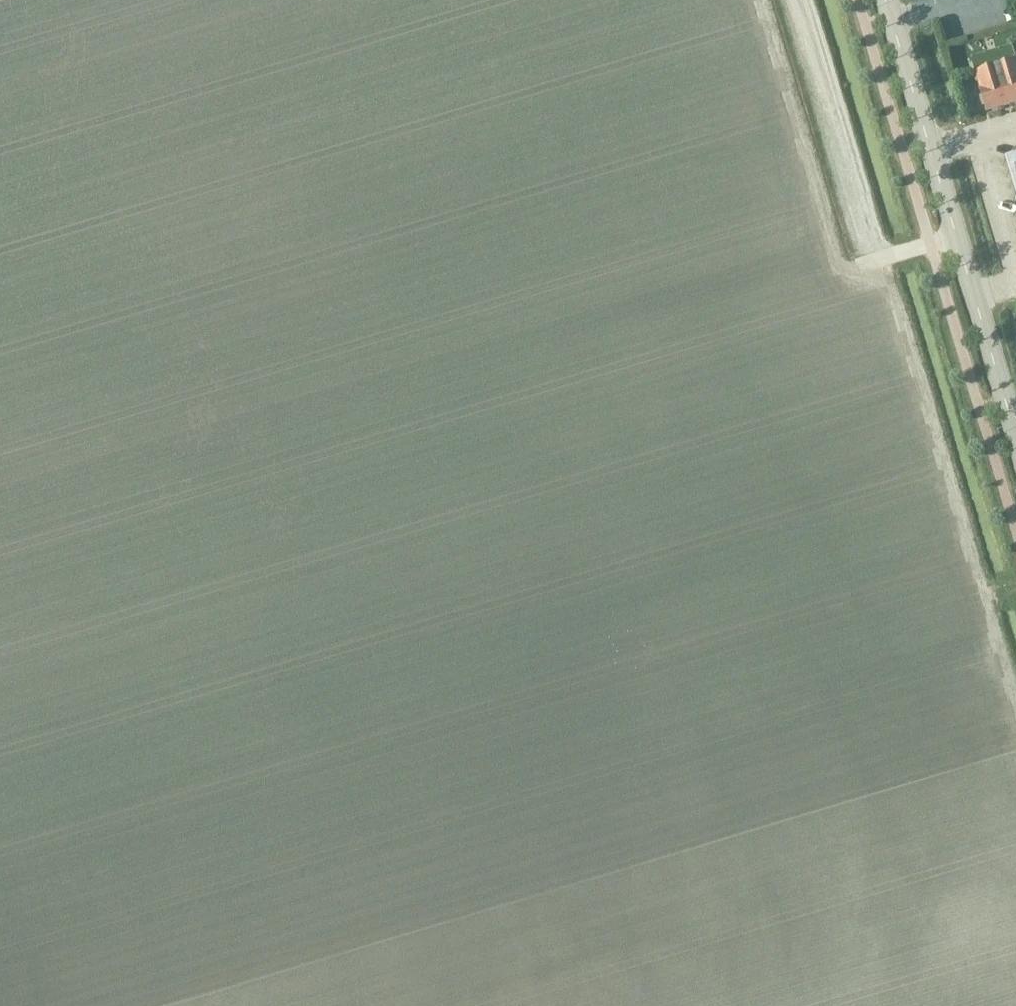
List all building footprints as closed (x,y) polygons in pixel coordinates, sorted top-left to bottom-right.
[(973,60),(976,74),(987,112),(1015,103),(1015,54),(1013,48),(973,60)]
